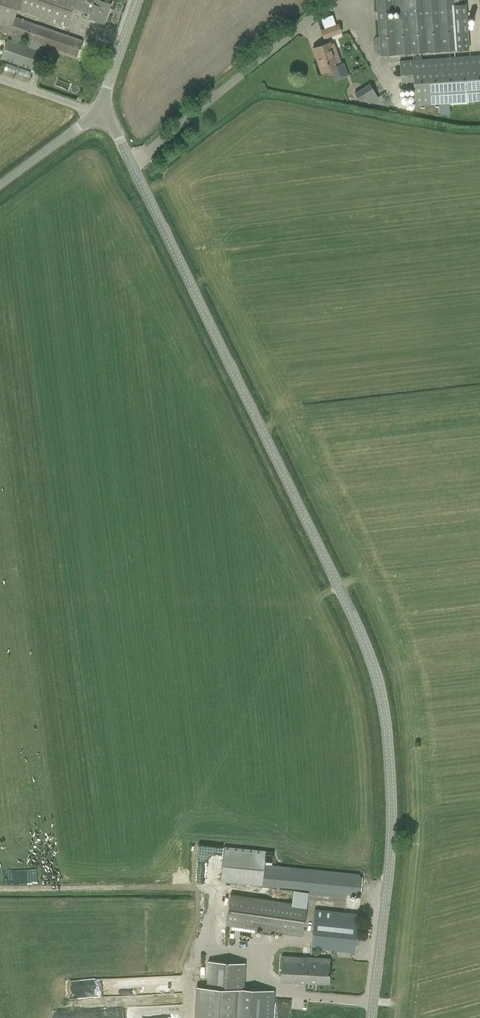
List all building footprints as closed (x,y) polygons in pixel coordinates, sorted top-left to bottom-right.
[(25,40),(24,45),(30,47),(32,42),(76,57),(81,40),(15,17),(17,9),(66,26),(72,8),(90,14),(88,18),(99,22),(103,24),(104,23),(110,4),(100,0),(0,0),(0,31),(25,40)] [(373,41),(373,49),(375,51),(380,50),(380,56),(415,54),(415,59),(421,59),(421,53),(457,51),(469,50),(466,5),(462,5),(462,0),(376,0),(378,37),(375,37),(373,41)] [(320,30),(324,39),(342,33),(339,24),(336,25),(332,15),(320,19),(324,29),(320,30)] [(330,42),(324,44),(314,48),(319,60),(317,60),(321,73),(338,67),(330,42)] [(399,61),(401,89),(413,88),(414,106),(479,101),(479,55),(421,59),(415,59),(399,61)] [(14,68),(12,73),(23,77),(25,71),(14,68)] [(377,97),(370,85),(367,86),(355,93),(360,102),(365,98),(368,103),(377,97)] [(224,846),(220,880),(289,888),(310,890),(310,894),(346,898),(346,893),(350,894),(360,895),(362,877),(352,876),(291,870),(271,868),(271,865),(272,851),(265,850),(224,846)] [(226,925),(287,934),(302,936),(306,894),(292,892),(291,902),(231,893),(226,925)] [(312,947),(344,950),(354,951),(358,914),(316,909),(312,947)] [(227,945),(228,929),(219,929),(219,945),(227,945)] [(281,956),(280,980),(328,983),(329,958),(281,956)] [(272,990),(243,989),(245,962),(208,960),(206,987),(196,986),(194,1017),(271,1017),(272,990)]
